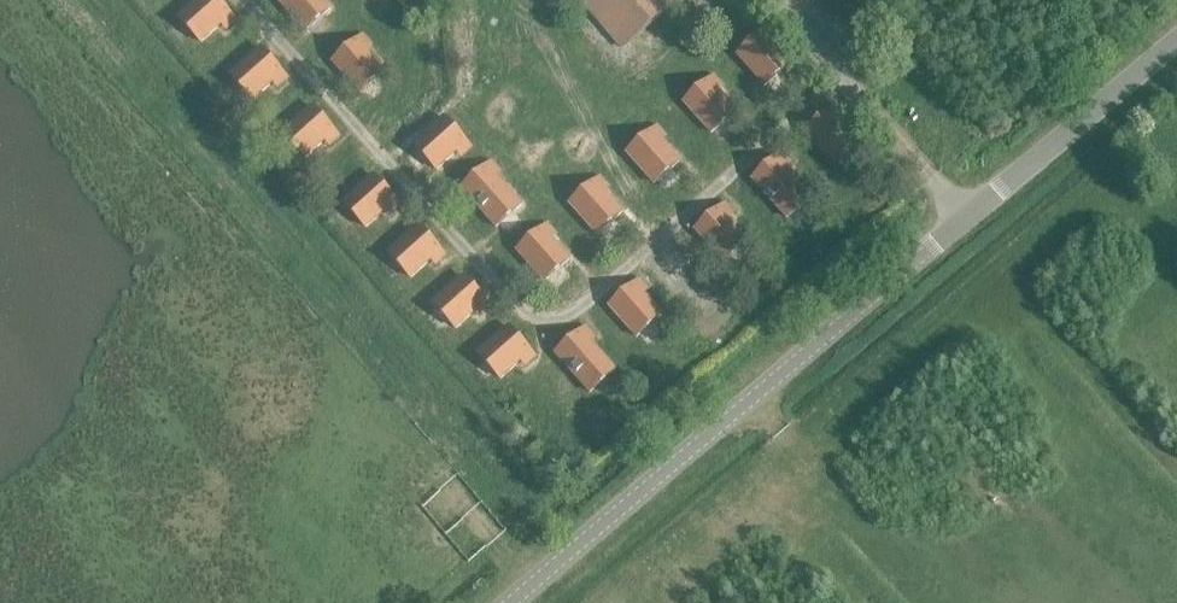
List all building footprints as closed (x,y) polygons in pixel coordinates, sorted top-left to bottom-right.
[(200,43),(231,17),(216,0),(198,0),(178,18),(200,43)] [(305,32),(330,9),(322,0),(280,0),(278,1),(305,32)] [(622,49),(678,0),(579,0),(622,49)] [(737,56),(764,86),(789,64),(763,34),(737,56)] [(333,63),(360,93),(385,71),(358,41),(333,63)] [(230,76),(252,101),(282,75),(260,49),(230,76)] [(684,104),(710,134),(736,112),(709,81),(684,104)] [(282,134),(304,160),(334,133),(312,107),(282,134)] [(805,133),(832,163),(858,141),(831,111),(805,133)] [(414,145),(436,171),(466,144),(444,119),(414,145)] [(627,154),(653,185),(679,162),(652,132),(627,154)] [(752,180),(786,219),(811,196),(777,158),(752,180)] [(462,190),(496,228),(521,205),(487,167),(462,190)] [(343,203),(365,229),(396,202),(373,176),(343,203)] [(570,205),(596,235),(622,213),(595,183),(570,205)] [(695,231),(722,261),(747,239),(720,209),(695,231)] [(388,254),(410,279),(440,252),(418,227),(388,254)] [(517,252),(544,282),(569,260),(542,230),(517,252)] [(433,304),(455,329),(485,303),(463,277),(433,304)] [(609,308),(636,338),(661,315),(634,285),(609,308)] [(478,355),(500,380),(530,353),(508,328),(478,355)] [(556,355),(590,393),(615,371),(581,332),(556,355)]
